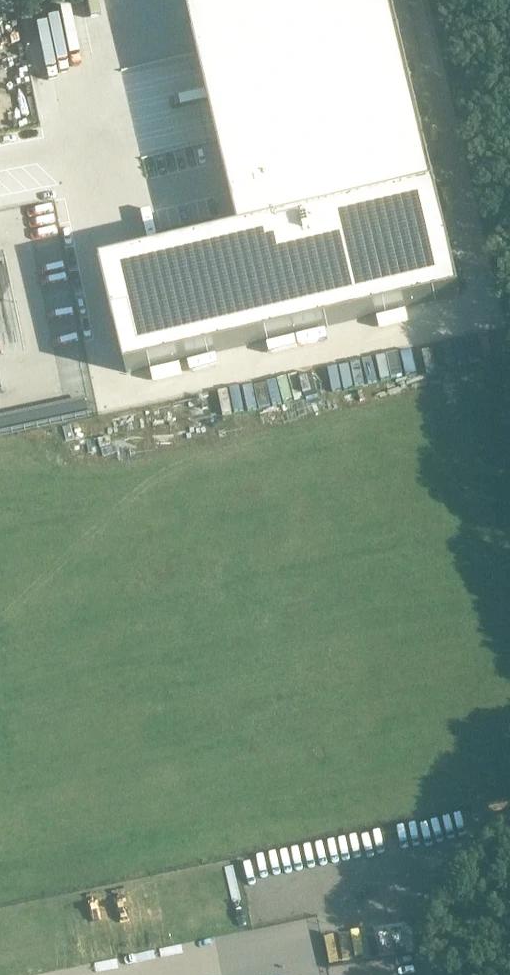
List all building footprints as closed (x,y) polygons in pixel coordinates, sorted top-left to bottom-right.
[(97,266),(123,375),(462,295),(436,187),(97,266)]
